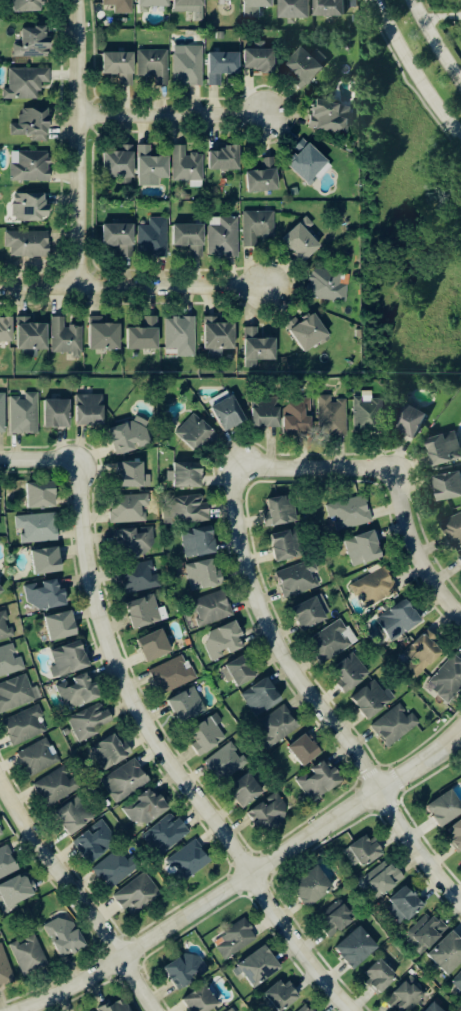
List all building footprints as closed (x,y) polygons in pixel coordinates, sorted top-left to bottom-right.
[(13,13),(13,0),(39,0),(39,12),(13,13)] [(105,4),(118,5),(118,12),(134,13),(134,0),(105,0),(105,4)] [(206,0),(178,0),(177,8),(206,9),(206,0)] [(279,0),(247,0),(247,17),(262,17),(262,6),(278,6),(279,0)] [(313,17),(313,0),(283,0),(283,17),(313,17)] [(318,14),(347,15),(348,0),(318,0),(318,14)] [(52,56),(52,27),(26,28),(26,44),(16,44),(17,56),(52,56)] [(205,46),(177,45),(177,85),(205,86),(205,46)] [(289,64),(310,85),(330,65),(325,60),(328,57),(319,48),(314,53),(307,46),(289,64)] [(140,50),(140,74),(158,74),(158,85),(170,85),(170,49),(140,50)] [(278,49),(247,49),(248,70),(278,70),(278,49)] [(138,53),(107,52),(106,74),(123,74),(123,81),(137,81),(138,53)] [(243,53),(212,53),(212,73),(243,73),(243,53)] [(42,99),(42,83),(52,83),(52,68),(11,68),(11,89),(4,89),(4,99),(42,99)] [(350,117),(344,117),(344,103),(317,102),(316,129),(349,131),(350,117)] [(12,136),(33,136),(33,141),(51,142),(51,111),(22,111),(21,125),(12,125),(12,136)] [(290,167),(310,185),(330,164),(298,133),(283,149),(296,161),(290,167)] [(119,153),(108,153),(108,178),(135,179),(136,146),(119,145),(119,153)] [(161,186),(161,178),(170,178),(171,158),(153,157),(153,146),(141,145),(140,186),(161,186)] [(176,169),(190,169),(189,147),(175,148),(176,169)] [(212,170),(242,170),(242,149),(212,148),(212,170)] [(12,181),(52,181),(52,154),(17,154),(17,161),(12,161),(12,181)] [(251,194),(281,190),(278,167),(274,168),(273,159),(261,161),(263,170),(248,172),(251,194)] [(16,221),(50,220),(49,194),(15,195),(16,221)] [(244,212),(245,248),(258,248),(258,240),(276,240),(275,212),(244,212)] [(169,218),(151,218),(150,226),(140,226),(140,249),(168,250),(169,218)] [(240,218),(211,218),(210,255),(240,256),(240,218)] [(304,264),(323,247),(309,231),(315,225),(309,218),(283,240),(304,264)] [(108,248),(135,247),(134,224),(106,226),(108,248)] [(206,225),(177,225),(177,246),(192,245),(192,255),(206,255),(206,225)] [(6,248),(11,248),(11,257),(50,258),(51,233),(6,231),(6,248)] [(340,292),(340,299),(347,299),(348,289),(332,288),(332,292),(340,292)] [(297,318),(287,324),(306,353),(332,337),(318,314),(301,325),(297,318)] [(54,351),(83,352),(84,328),(66,327),(66,318),(55,317),(54,351)] [(237,324),(220,324),(220,318),(207,317),(206,348),(237,348),(237,324)] [(160,327),(156,327),(156,318),(145,318),(146,329),(137,330),(138,343),(144,343),(145,349),(160,348),(160,327)] [(179,357),(196,357),(197,319),(167,318),(167,349),(179,349),(179,357)] [(15,320),(0,321),(0,342),(15,342),(15,320)] [(50,325),(21,324),(20,348),(49,349),(50,325)] [(92,325),(93,348),(116,348),(116,337),(122,337),(122,325),(92,325)] [(258,361),(278,361),(278,339),(259,339),(259,328),(246,328),(246,368),(258,368),(258,361)] [(214,408),(228,433),(257,417),(242,392),(214,408)] [(355,397),(356,433),(384,432),(383,399),(373,399),(372,392),(363,393),(363,397),(355,397)] [(39,394),(26,393),(26,399),(12,399),(11,435),(39,435),(39,394)] [(101,395),(78,396),(79,425),(106,424),(105,407),(101,407),(101,395)] [(320,396),(321,421),(331,421),(331,435),(348,435),(347,401),(333,401),(332,396),(320,396)] [(72,400),(47,401),(48,429),(72,428),(72,400)] [(254,428),(283,429),(283,403),(255,402),(254,428)] [(430,412),(408,403),(396,430),(418,440),(430,412)] [(288,434),(313,433),(312,417),(311,417),(310,405),(287,405),(288,434)] [(217,433),(196,413),(177,433),(198,453),(217,433)] [(119,456),(137,450),(135,444),(150,440),(144,421),(112,431),(119,456)] [(454,464),(453,454),(445,455),(445,450),(437,450),(436,445),(434,446),(435,465),(454,464)] [(145,463),(119,463),(119,488),(151,488),(151,474),(146,474),(145,463)] [(176,489),(204,489),(205,464),(177,463),(176,489)] [(438,475),(440,500),(460,499),(460,473),(438,475)] [(58,508),(58,484),(29,485),(30,509),(58,508)] [(149,496),(111,497),(113,524),(146,523),(145,507),(149,507),(149,496)] [(270,500),(274,527),(297,523),(295,505),(288,506),(287,498),(270,500)] [(212,523),(211,503),(181,504),(181,510),(166,511),(167,524),(212,523)] [(355,506),(356,512),(350,513),(353,525),(372,520),(368,503),(355,506)] [(443,521),(455,547),(460,544),(460,513),(443,521)] [(24,543),(59,542),(57,514),(17,516),(18,528),(23,528),(24,543)] [(185,558),(219,556),(217,528),(184,530),(185,558)] [(120,531),(121,550),(153,549),(152,529),(120,531)] [(354,568),(385,558),(377,531),(345,542),(354,568)] [(279,563),(297,558),(291,532),(273,536),(279,563)] [(36,576),(64,573),(62,548),(34,550),(36,576)] [(135,631),(170,620),(166,607),(160,609),(154,590),(162,588),(154,561),(117,572),(126,600),(125,600),(135,631)] [(196,584),(204,583),(204,588),(225,586),(224,569),(217,570),(217,561),(194,563),(196,584)] [(307,563),(278,574),(287,599),(316,588),(307,563)] [(350,586),(357,598),(361,596),(368,609),(400,592),(386,567),(350,586)] [(70,605),(67,589),(62,590),(60,579),(42,583),(42,584),(26,586),(30,612),(70,605)] [(203,627),(235,616),(227,592),(195,603),(203,627)] [(354,648),(345,632),(348,631),(342,619),(332,625),(318,597),(294,609),(321,665),(354,648)] [(393,642),(424,623),(410,600),(379,619),(393,642)] [(15,637),(9,611),(0,613),(0,641),(15,637)] [(81,636),(74,611),(47,618),(53,643),(81,636)] [(205,634),(215,661),(224,658),(224,656),(245,648),(242,638),(245,637),(239,622),(205,634)] [(145,663),(135,640),(160,629),(170,653),(145,663)] [(436,665),(446,652),(430,640),(422,650),(429,655),(427,658),(436,665)] [(91,666),(83,641),(53,651),(58,667),(55,668),(58,677),(91,666)] [(18,645),(0,649),(0,677),(24,672),(18,645)] [(258,678),(247,656),(228,666),(240,688),(258,678)] [(454,704),(460,692),(460,662),(451,656),(430,690),(454,704)] [(161,695),(198,680),(193,668),(187,670),(182,657),(151,670),(161,695)] [(370,674),(365,668),(357,675),(352,670),(338,684),(348,695),(370,674)] [(76,677),(78,685),(70,687),(68,682),(59,684),(65,709),(104,701),(100,682),(93,684),(90,674),(76,677)] [(42,699),(38,687),(32,689),(27,675),(0,684),(0,714),(42,699)] [(292,695),(284,683),(276,688),(270,678),(253,689),(267,711),(292,695)] [(370,721),(396,699),(388,689),(385,692),(375,680),(352,699),(370,721)] [(171,698),(180,724),(206,715),(197,689),(171,698)] [(390,749),(421,723),(413,713),(410,715),(400,704),(372,727),(390,749)] [(79,743),(98,736),(95,728),(114,721),(110,710),(102,713),(99,706),(69,717),(79,743)] [(286,739),(302,726),(286,706),(270,720),(286,739)] [(45,718),(41,707),(5,719),(14,745),(47,734),(42,719),(45,718)] [(194,745),(200,756),(226,741),(214,720),(195,732),(200,741),(194,745)] [(133,756),(118,733),(101,744),(116,767),(133,756)] [(305,767),(324,756),(311,735),(292,747),(305,767)] [(60,762),(47,738),(18,754),(32,778),(60,762)] [(232,743),(206,762),(221,783),(247,765),(232,743)] [(151,783),(136,759),(108,777),(122,800),(151,783)] [(347,782),(338,768),(333,771),(327,762),(314,770),(318,776),(303,785),(314,802),(347,782)] [(67,766),(34,783),(47,808),(80,791),(67,766)] [(124,809),(134,824),(143,819),(147,825),(171,809),(162,796),(157,798),(152,790),(124,809)] [(460,817),(460,802),(453,791),(429,808),(443,829),(460,817)] [(250,812),(261,832),(290,814),(279,795),(250,812)] [(94,821),(81,799),(57,813),(70,834),(94,821)] [(177,823),(171,815),(145,835),(161,856),(192,834),(181,820),(177,823)] [(446,836),(460,855),(460,854),(460,825),(446,836)] [(109,834),(82,835),(83,858),(110,857),(109,834)] [(364,868),(385,856),(372,834),(351,847),(364,868)] [(212,860),(196,840),(174,857),(177,861),(173,865),(181,875),(195,864),(200,870),(212,860)] [(10,846),(0,851),(0,881),(21,872),(10,846)] [(132,859),(128,863),(118,850),(94,870),(112,891),(140,868),(132,859)] [(405,881),(389,860),(367,877),(383,898),(405,881)] [(311,907),(336,886),(320,868),(296,890),(311,907)] [(160,892),(145,872),(114,897),(130,916),(160,892)] [(7,908),(36,896),(27,875),(0,887),(0,890),(7,908)] [(409,922),(426,908),(408,886),(391,900),(409,922)] [(45,928),(63,959),(88,945),(70,913),(45,928)] [(448,930),(431,914),(413,933),(431,949),(448,930)] [(381,945),(388,939),(369,918),(362,925),(381,945)] [(225,961),(260,940),(248,919),(221,935),(225,943),(217,948),(225,961)] [(337,947),(356,969),(381,948),(362,926),(337,947)] [(460,965),(460,937),(454,931),(430,956),(451,975),(460,965)] [(21,941),(10,945),(22,974),(48,964),(36,935),(21,941)] [(5,944),(0,945),(0,987),(13,984),(5,944)] [(256,987),(284,968),(268,945),(240,964),(256,987)] [(167,968),(180,990),(210,972),(196,949),(167,968)] [(383,958),(365,976),(383,992),(404,970),(399,965),(395,969),(383,958)] [(453,982),(460,990),(460,974),(453,982)] [(267,993),(279,1010),(283,1010),(303,999),(290,978),(267,993)] [(394,1010),(413,1010),(428,996),(411,978),(386,1003),(394,1010)] [(194,1010),(211,1010),(221,1003),(207,986),(187,1003),(194,1010)] [(455,1006),(443,994),(428,1010),(451,1010),(455,1006)] [(126,996),(101,1008),(102,1010),(132,1010),(126,996)]
